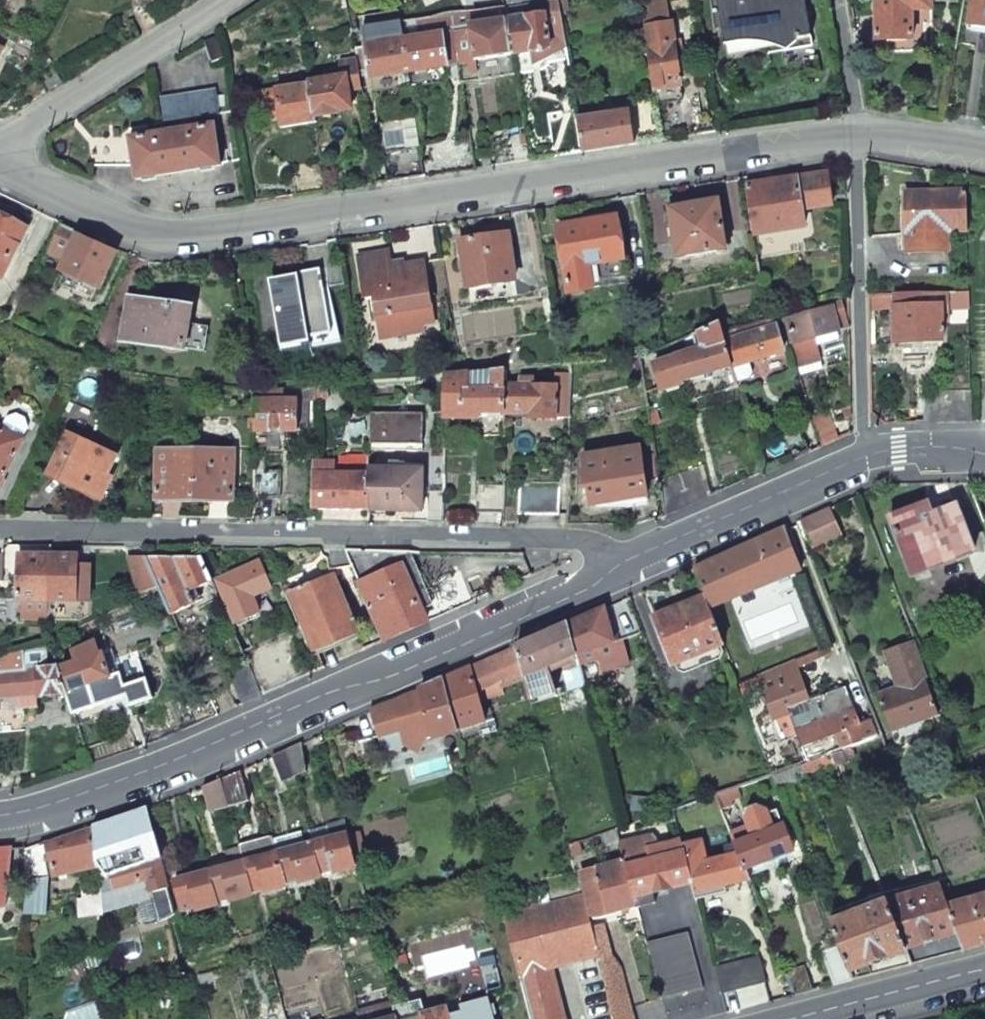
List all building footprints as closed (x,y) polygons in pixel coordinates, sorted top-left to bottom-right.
[(533,59),(550,56),(549,49),(566,47),(559,0),(505,8),(507,20),(513,55),(532,52),(533,59)] [(778,0),(717,0),(724,41),(773,33),(776,35),(778,51),(812,46),(804,0),(795,0),(779,3),(778,0)] [(876,41),(911,40),(911,11),(931,11),(931,0),(876,0),(876,41)] [(969,26),(984,28),(984,0),(974,0),(969,26)] [(644,29),(668,25),(665,6),(641,10),(644,29)] [(505,8),(451,16),(453,32),(471,29),(470,26),(507,20),(505,8)] [(404,41),(442,34),(446,56),(457,54),(453,32),(451,16),(401,23),(404,41)] [(507,20),(470,26),(471,29),(475,60),(513,55),(507,20)] [(409,72),(404,41),(401,23),(363,28),(367,47),(356,49),(358,59),(360,72),(370,70),(371,78),(409,72)] [(668,25),(644,29),(648,54),(674,50),(669,25),(668,25)] [(462,83),(516,75),(513,55),(475,60),(471,29),(453,32),(457,54),(462,83)] [(442,34),(404,41),(409,72),(447,65),(446,56),(442,34)] [(216,37),(204,41),(212,62),(224,58),(216,37)] [(516,75),(540,71),(542,70),(545,68),(549,63),(568,59),(566,47),(549,49),(550,56),(533,59),(532,52),(513,55),(516,75)] [(648,54),(655,90),(664,89),(680,87),(679,80),(685,78),(681,49),(674,50),(648,54)] [(341,78),(310,82),(315,116),(338,113),(338,110),(352,108),(349,89),(362,87),(360,72),(358,59),(338,62),(341,78)] [(55,71),(41,81),(48,91),(62,81),(55,71)] [(310,82),(254,90),(257,106),(277,103),(281,127),(317,122),(315,116),(310,82)] [(216,89),(160,98),(164,122),(220,114),(216,89)] [(663,140),(657,109),(657,106),(632,110),(637,144),(663,140)] [(578,118),(576,109),(548,114),(553,146),(581,142),(578,118)] [(628,145),(637,144),(632,110),(578,118),(583,152),(628,145)] [(213,124),(129,137),(134,163),(136,178),(178,172),(220,165),(213,124)] [(129,137),(88,137),(92,163),(134,163),(129,137)] [(554,156),(583,152),(581,142),(553,146),(554,156)] [(383,155),(387,182),(426,176),(422,148),(383,155)] [(482,156),(484,167),(487,166),(492,166),(490,154),(482,156)] [(777,180),(745,185),(753,234),(804,226),(801,209),(832,205),(827,173),(777,180)] [(964,191),(906,193),(907,253),(947,252),(947,232),(965,232),(964,191)] [(719,200),(668,208),(676,258),(727,250),(719,200)] [(2,280),(27,229),(0,216),(0,279),(2,280)] [(616,219),(557,227),(567,288),(626,279),(616,219)] [(100,289),(115,254),(113,253),(103,248),(104,245),(97,241),(93,239),(92,243),(79,237),(80,234),(61,226),(47,252),(66,260),(61,271),(84,282),(80,292),(92,297),(97,287),(100,289)] [(507,235),(461,241),(467,288),(513,282),(507,235)] [(359,257),(365,297),(374,295),(380,335),(424,329),(421,307),(430,306),(423,264),(390,269),(387,252),(359,257)] [(341,265),(276,278),(287,341),(332,333),(323,288),(344,285),(341,265)] [(967,293),(893,294),(893,308),(893,343),(942,342),(942,324),(948,324),(948,310),(968,309),(967,293)] [(893,294),(877,294),(877,308),(893,308),(893,294)] [(164,309),(129,304),(123,341),(186,349),(192,307),(165,304),(164,309)] [(788,318),(800,364),(812,361),(825,357),(819,335),(838,330),(832,307),(819,310),(818,305),(791,312),(792,317),(788,318)] [(772,317),(721,333),(731,368),(733,367),(750,361),(768,354),(775,352),(782,350),(772,317)] [(675,359),(654,365),(662,391),(683,384),(683,381),(731,368),(721,333),(719,323),(683,338),(688,354),(675,357),(675,359)] [(738,382),(751,378),(754,372),(750,361),(733,367),(738,382)] [(467,373),(446,376),(445,416),(481,417),(481,413),(505,413),(505,386),(506,369),(490,371),(490,388),(467,388),(467,373)] [(490,371),(467,373),(467,388),(490,388),(490,371)] [(520,386),(505,386),(505,413),(530,414),(530,420),(556,420),(556,387),(533,386),(533,380),(521,380),(520,386)] [(327,386),(316,387),(316,400),(328,398),(327,386)] [(254,392),(255,400),(254,430),(305,430),(306,401),(316,402),(316,400),(316,387),(254,392)] [(422,413),(369,412),(369,450),(369,476),(369,510),(398,511),(427,512),(426,521),(442,522),(444,449),(422,449),(422,413)] [(837,440),(827,413),(810,418),(821,447),(837,440)] [(0,426),(0,486),(24,439),(0,426)] [(116,457),(68,435),(51,473),(102,497),(111,478),(108,476),(116,457)] [(637,447),(581,456),(583,488),(588,487),(591,503),(608,501),(625,498),(625,501),(646,497),(637,447)] [(234,449),(158,449),(158,496),(196,497),(234,497),(234,449)] [(335,463),(315,463),(314,510),(342,510),(369,510),(369,476),(335,477),(335,463)] [(281,471),(254,470),(255,498),(268,498),(280,499),(281,471)] [(474,484),(474,512),(488,513),(502,513),(503,485),(474,484)] [(558,487),(517,487),(516,515),(537,515),(557,515),(558,487)] [(927,503),(889,518),(909,569),(951,553),(954,559),(974,551),(955,505),(932,515),(929,509),(927,503)] [(811,547),(841,534),(835,521),(829,508),(800,521),(811,547)] [(739,549),(693,569),(704,596),(705,601),(759,579),(761,585),(802,569),(785,528),(739,549)] [(408,551),(345,550),(387,640),(427,622),(405,574),(417,568),(408,551)] [(51,556),(20,555),(19,600),(24,600),(50,600),(51,556)] [(77,556),(51,556),(50,600),(50,614),(61,615),(61,601),(89,601),(90,574),(83,574),(84,564),(77,564),(77,556)] [(144,557),(128,557),(139,593),(158,587),(144,557)] [(201,557),(144,557),(158,587),(158,589),(170,616),(196,603),(190,592),(212,581),(201,557)] [(260,561),(218,580),(237,621),(259,611),(252,595),(271,586),(260,561)] [(444,590),(428,598),(437,618),(474,601),(467,585),(460,570),(439,579),(444,590)] [(333,576),(291,594),(314,649),(356,632),(333,576)] [(678,607),(652,618),(671,666),(723,644),(705,601),(704,596),(678,607)] [(598,611),(569,625),(576,653),(576,654),(578,662),(578,664),(599,659),(602,671),(628,665),(621,641),(641,633),(627,598),(598,611)] [(24,619),(49,620),(50,614),(50,600),(24,600),(24,619)] [(542,636),(516,648),(525,679),(530,698),(555,687),(546,666),(576,653),(569,625),(542,636)] [(67,693),(74,713),(126,696),(129,706),(154,699),(138,651),(107,661),(104,652),(101,653),(96,640),(72,648),(75,658),(58,664),(58,666),(67,693)] [(938,714),(924,678),(927,677),(914,642),(884,652),(896,687),(877,694),(891,732),(938,714)] [(0,656),(0,697),(27,695),(67,693),(58,666),(36,668),(36,669),(26,670),(23,648),(0,656)] [(493,658),(470,669),(476,693),(499,683),(502,689),(525,679),(516,648),(493,658)] [(582,676),(602,671),(599,659),(578,664),(582,676)] [(796,730),(803,747),(836,735),(841,749),(877,737),(870,720),(860,723),(845,688),(809,701),(801,680),(793,659),(755,675),(778,737),(796,730)] [(567,688),(583,681),(583,680),(582,676),(578,664),(578,662),(560,671),(567,688)] [(251,666),(230,675),(243,704),(265,695),(251,666)] [(470,669),(444,680),(457,729),(485,723),(476,693),(470,669)] [(444,680),(421,691),(423,698),(415,700),(415,698),(410,695),(392,702),(393,705),(371,711),(383,752),(405,747),(418,753),(426,738),(433,736),(433,737),(457,731),(457,729),(444,680)] [(485,723),(457,729),(457,731),(460,741),(494,733),(491,721),(485,723)] [(301,743),(287,750),(294,776),(305,771),(301,743)] [(287,750),(272,756),(283,781),(294,776),(287,750)] [(221,779),(229,806),(249,801),(241,770),(221,779)] [(229,806),(221,779),(203,787),(210,812),(229,806)] [(736,786),(714,794),(719,808),(731,804),(729,798),(739,794),(736,786)] [(121,816),(95,826),(99,865),(106,862),(108,880),(100,882),(101,888),(103,903),(103,911),(153,896),(151,892),(168,887),(160,854),(157,845),(147,807),(121,816)] [(743,869),(792,850),(783,826),(782,826),(776,810),(766,814),(764,811),(757,807),(748,811),(745,818),(749,828),(730,835),(737,853),(743,869)] [(344,820),(308,830),(312,843),(319,873),(332,870),(333,872),(356,865),(344,820)] [(626,825),(616,828),(619,841),(624,861),(637,907),(654,902),(652,892),(692,884),(680,844),(680,838),(657,844),(655,838),(651,833),(632,839),(626,825)] [(71,834),(48,842),(51,852),(47,853),(53,877),(99,867),(99,865),(95,826),(71,834)] [(616,828),(600,834),(605,847),(619,841),(616,828)] [(308,830),(275,840),(278,852),(312,843),(308,830)] [(274,835),(239,844),(240,847),(251,891),(264,888),(265,889),(287,884),(287,882),(278,852),(275,840),(274,835)] [(700,842),(680,844),(692,884),(694,893),(748,879),(743,869),(737,853),(707,862),(700,842)] [(312,843),(278,852),(287,882),(299,879),(299,880),(320,874),(319,873),(312,843)] [(163,844),(157,845),(160,854),(165,853),(163,844)] [(40,845),(24,850),(22,880),(48,876),(40,845)] [(251,891),(240,847),(226,850),(230,865),(209,871),(217,901),(230,897),(230,899),(252,893),(251,891)] [(6,904),(10,850),(0,851),(0,904),(6,904)] [(598,877),(583,881),(593,919),(637,907),(624,861),(596,869),(598,877)] [(209,871),(173,880),(181,909),(194,906),(194,908),(217,902),(217,901),(209,871)] [(939,886),(886,901),(906,951),(911,964),(938,957),(964,950),(957,933),(947,907),(939,886)] [(101,888),(83,889),(86,905),(103,903),(101,888)] [(503,913),(530,1018),(565,1018),(551,967),(597,954),(590,926),(581,893),(505,913),(503,913)] [(947,907),(957,933),(964,950),(984,944),(984,896),(947,907)] [(886,901),(830,923),(839,945),(850,972),(853,979),(882,971),(911,964),(906,951),(886,901)] [(590,926),(597,954),(614,1018),(634,1018),(621,970),(610,957),(601,924),(590,926)] [(688,931),(646,942),(661,999),(682,993),(703,988),(688,931)] [(839,945),(820,952),(827,968),(833,984),(853,979),(850,972),(839,945)] [(757,956),(715,968),(721,994),(743,988),(764,982),(757,956)] [(222,967),(197,974),(201,988),(226,982),(222,967)] [(465,1018),(494,1018),(488,996),(461,1004),(465,1018)] [(66,1013),(65,1018),(98,1018),(105,1017),(107,998),(66,1013)] [(394,1009),(396,1015),(397,1018),(465,1018),(461,1004),(460,1004),(462,1011),(447,1015),(445,1008),(424,1013),(420,1001),(394,1009)]
